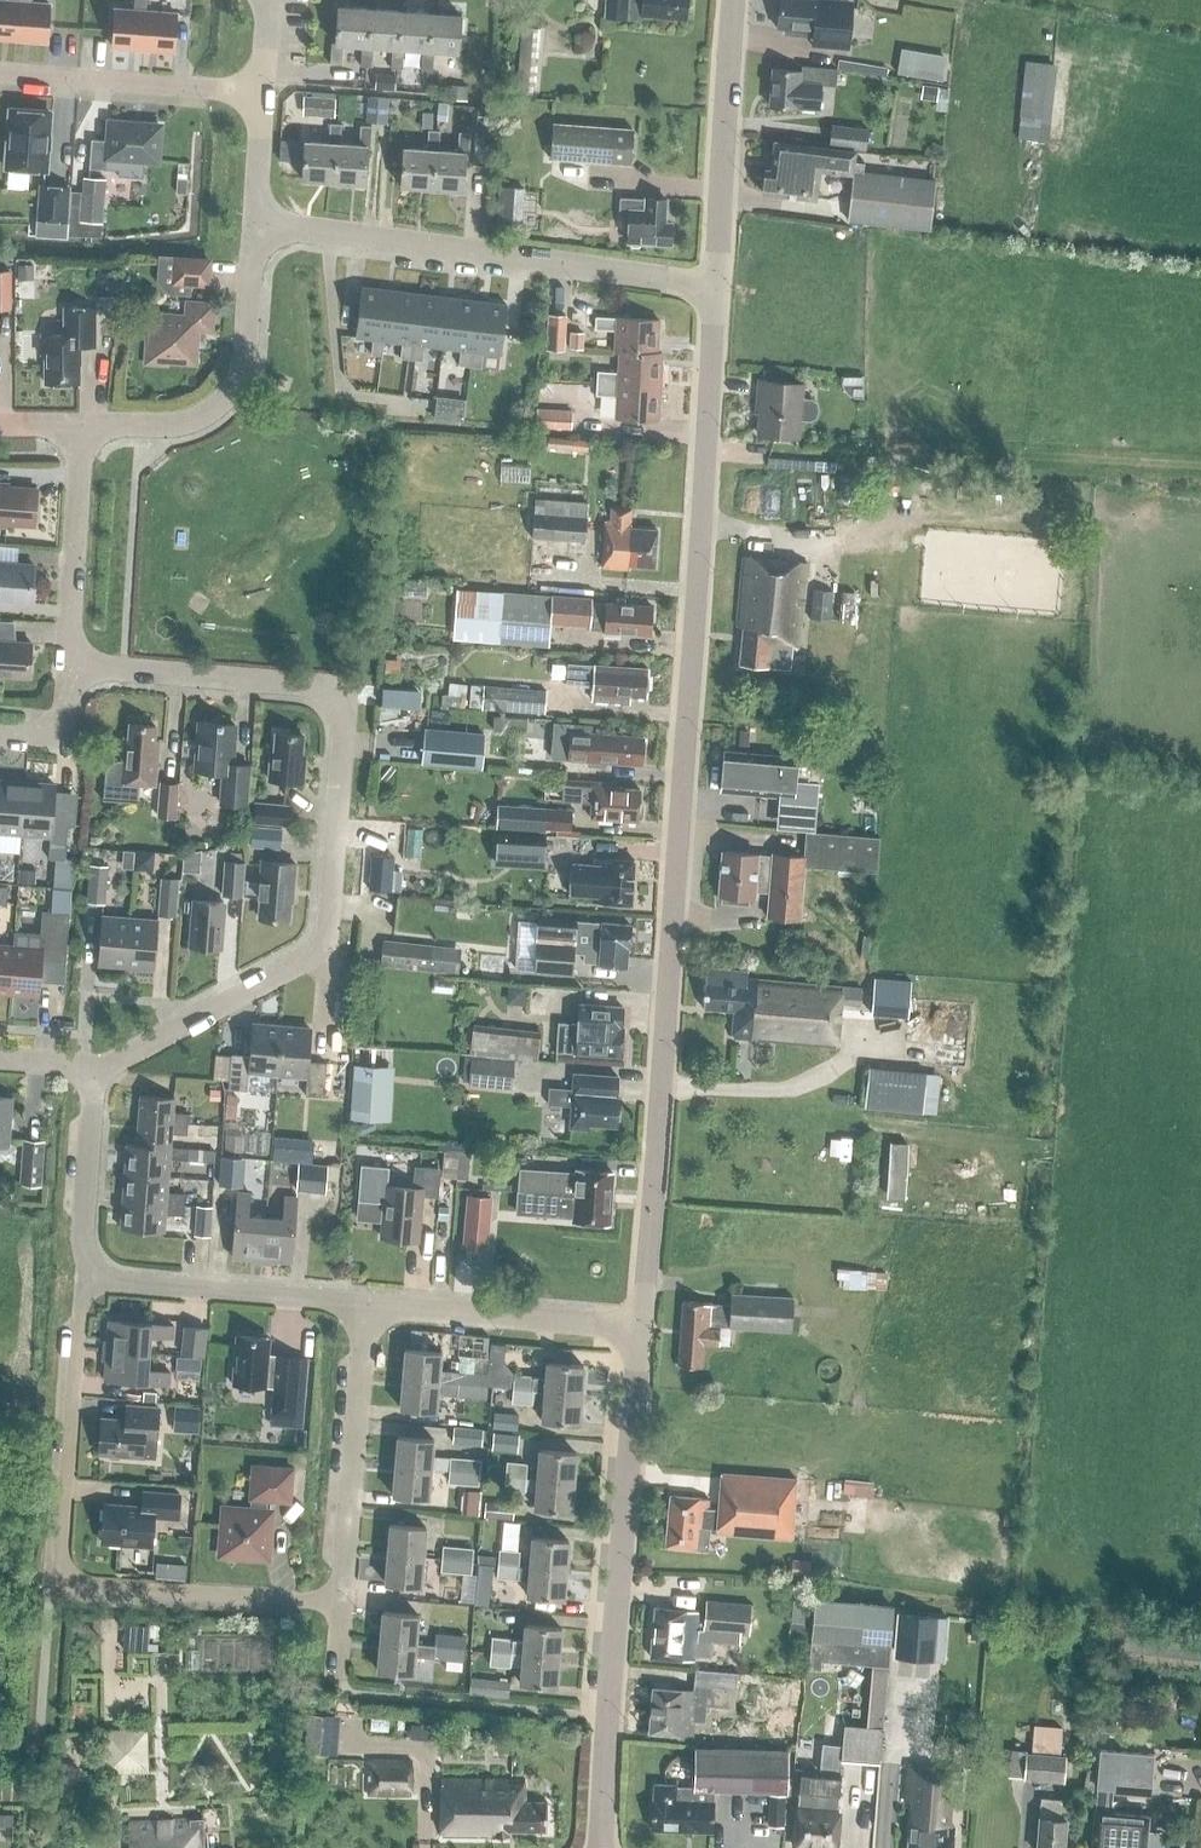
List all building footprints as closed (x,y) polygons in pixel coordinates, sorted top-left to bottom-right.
[(6,1),(0,1),(0,38),(16,40),(19,0),(6,0),(6,1)] [(16,40),(46,42),(49,4),(31,3),(31,0),(19,0),(16,40)] [(112,47),(143,49),(145,11),(146,0),(135,0),(134,10),(115,9),(112,47)] [(685,20),(687,0),(607,0),(606,17),(641,20),(641,16),(685,20)] [(777,29),(787,30),(786,35),(813,38),(812,46),(848,50),(852,6),(817,2),(817,0),(816,0),(780,0),(777,29)] [(342,45),(361,46),(366,47),(368,9),(337,7),(335,43),(331,43),(330,64),(341,65),(342,45)] [(372,47),(392,48),(396,49),(399,11),(368,9),(366,47),(361,46),(360,66),(365,67),(371,67),(372,47)] [(176,14),(145,11),(143,49),(173,51),(176,14)] [(429,13),(399,11),(396,49),(392,48),(390,68),(396,69),(394,90),(406,91),(408,70),(401,69),(403,49),(422,51),(427,51),(429,13)] [(427,51),(422,51),(421,70),(432,71),(433,51),(458,53),(460,15),(429,13),(427,51)] [(521,28),(515,89),(534,91),(540,29),(521,28)] [(916,51),(912,76),(942,81),(946,56),(916,51)] [(1016,139),(1049,143),(1057,64),(1024,61),(1016,139)] [(769,106),(817,110),(819,84),(834,85),(835,69),(801,66),(800,72),(772,69),(769,106)] [(393,91),(394,75),(375,74),(374,89),(393,91)] [(469,83),(468,97),(488,99),(489,84),(469,83)] [(448,85),(447,99),(465,101),(467,86),(448,85)] [(936,102),(938,88),(923,85),(920,99),(936,102)] [(311,97),(306,97),(305,114),(334,116),(335,99),(311,97)] [(365,122),(387,123),(388,99),(366,97),(365,122)] [(446,122),(448,105),(437,104),(436,121),(446,122)] [(6,168),(45,171),(47,150),(48,150),(49,137),(48,137),(49,112),(11,110),(6,168)] [(432,128),(433,113),(422,113),(421,128),(432,128)] [(91,140),(89,169),(118,171),(117,176),(143,178),(144,160),(157,162),(160,126),(109,122),(108,141),(91,140)] [(302,179),(333,182),(336,144),(340,144),(341,124),(330,124),(329,144),(304,142),(302,179)] [(632,130),(553,124),(551,158),(630,164),(632,130)] [(830,125),(828,147),(865,151),(868,129),(830,125)] [(333,182),(338,182),(364,184),(367,147),(370,148),(372,126),(361,126),(359,146),(340,144),(336,144),(333,182)] [(401,186),(432,188),(435,151),(439,151),(440,131),(429,130),(428,150),(403,149),(401,186)] [(432,188),(436,189),(463,190),(465,154),(469,154),(471,133),(459,132),(458,152),(439,151),(435,151),(432,188)] [(472,165),(489,166),(491,133),(474,132),(472,165)] [(819,170),(852,174),(847,220),(930,228),(936,180),(860,172),(861,163),(854,163),(855,151),(774,142),(771,170),(766,170),(763,194),(815,200),(819,170)] [(501,184),(497,219),(521,222),(524,186),(501,184)] [(64,221),(66,187),(42,185),(40,219),(64,221)] [(628,243),(670,245),(671,224),(665,223),(666,200),(645,199),(620,198),(619,217),(629,218),(628,243)] [(82,202),(80,221),(102,223),(103,204),(82,202)] [(171,285),(210,287),(211,258),(173,255),(171,285)] [(34,264),(19,264),(19,279),(34,279),(34,264)] [(10,308),(10,271),(0,271),(0,308),(10,308)] [(369,352),(381,354),(383,339),(382,339),(389,288),(361,284),(354,335),(371,337),(369,352)] [(383,339),(400,341),(398,357),(409,358),(418,292),(389,288),(382,339),(383,339)] [(409,358),(421,360),(423,344),(441,347),(448,297),(418,292),(409,358)] [(441,347),(459,349),(456,365),(468,366),(477,301),(448,297),(441,347)] [(468,366),(479,368),(481,353),(498,355),(506,305),(477,301),(468,366)] [(146,363),(166,365),(167,360),(194,362),(196,329),(211,330),(213,305),(187,303),(186,318),(153,316),(151,343),(147,343),(146,363)] [(45,355),(45,384),(79,384),(79,347),(95,347),(95,308),(64,308),(64,335),(41,335),(41,355),(45,355)] [(545,350),(564,351),(566,316),(547,315),(545,350)] [(615,331),(614,351),(657,353),(659,321),(616,318),(595,317),(595,330),(615,331)] [(569,332),(568,348),(582,348),(582,333),(569,332)] [(597,372),(596,384),(660,387),(662,354),(657,353),(614,351),(614,353),(619,353),(618,373),(597,372)] [(761,400),(758,434),(798,437),(800,419),(809,419),(814,417),(816,411),(815,404),(811,401),(801,400),(803,385),(758,381),(757,399),(761,400)] [(660,387),(596,384),(595,396),(616,397),(615,419),(658,421),(660,387)] [(535,427),(571,429),(572,410),(536,408),(535,427)] [(6,527),(6,524),(34,526),(37,489),(9,487),(9,484),(0,483),(0,527),(6,527)] [(531,538),(584,542),(587,502),(534,498),(531,538)] [(611,521),(605,520),(602,568),(628,570),(628,566),(654,568),(657,530),(631,528),(632,509),(612,507),(611,521)] [(743,557),(736,626),(743,627),(739,665),(768,668),(789,670),(791,647),(799,648),(807,564),(743,557)] [(34,565),(0,563),(0,605),(0,601),(31,603),(34,565)] [(812,590),(809,618),(830,620),(832,592),(812,590)] [(652,607),(606,604),(591,603),(592,599),(552,597),(457,591),(452,638),(500,644),(549,648),(550,625),(604,628),(604,636),(620,637),(620,633),(650,635),(652,607)] [(29,677),(31,643),(0,641),(0,675),(29,677)] [(646,697),(648,669),(594,666),(568,665),(567,684),(592,685),(591,701),(625,703),(625,696),(646,697)] [(483,685),(481,709),(518,712),(518,715),(538,716),(538,713),(544,714),(546,689),(483,685)] [(526,733),(527,719),(493,717),(492,731),(526,733)] [(221,804),(245,806),(248,765),(232,764),(235,725),(199,722),(195,771),(223,773),(221,804)] [(553,723),(551,758),(569,760),(588,761),(587,766),(605,767),(605,766),(608,763),(641,765),(643,737),(591,733),(591,726),(569,725),(553,723)] [(105,799),(103,799),(102,800),(139,803),(140,784),(155,785),(158,741),(154,741),(155,726),(130,724),(129,739),(124,738),(122,762),(118,762),(113,764),(110,767),(107,771),(105,799)] [(421,763),(478,768),(481,734),(424,729),(421,763)] [(748,747),(749,732),(739,731),(738,746),(748,747)] [(302,756),(303,736),(275,734),(274,754),(271,753),(269,781),(303,783),(305,756),(302,756)] [(724,751),(723,771),(721,792),(793,798),(795,782),(818,784),(822,745),(798,743),(797,758),(724,751)] [(639,803),(640,790),(615,788),(616,784),(564,780),(563,800),(592,803),(591,818),(637,822),(637,820),(642,817),(642,807),(639,803)] [(21,834),(25,783),(0,781),(0,832),(21,834)] [(25,783),(21,834),(50,836),(48,859),(65,860),(68,826),(51,825),(54,785),(25,783)] [(158,817),(175,818),(177,784),(161,783),(158,817)] [(254,801),(252,824),(290,827),(292,805),(254,801)] [(496,829),(545,832),(545,829),(570,830),(571,811),(497,806),(496,829)] [(249,847),(280,850),(281,830),(251,828),(249,847)] [(722,852),(720,875),(719,896),(755,899),(755,891),(770,893),(768,917),(800,920),(804,867),(877,873),(880,838),(806,832),(804,857),(772,855),(772,857),(758,856),(758,855),(722,852)] [(543,865),(545,836),(513,834),(496,833),(495,862),(511,863),(543,865)] [(371,855),(369,889),(391,891),(392,871),(393,857),(371,855)] [(603,904),(631,906),(634,861),(606,859),(606,860),(594,859),(593,864),(574,863),(574,865),(575,865),(573,895),(572,895),(571,896),(591,898),(591,903),(604,903),(603,904)] [(222,895),(242,896),(244,863),(225,861),(222,895)] [(292,902),(295,865),(262,862),(259,899),(261,899),(259,918),(289,921),(290,901),(292,902)] [(86,902),(105,904),(108,866),(89,864),(86,902)] [(34,885),(35,870),(20,869),(19,884),(34,885)] [(159,914),(176,915),(178,880),(162,878),(159,914)] [(190,947),(219,949),(223,902),(194,900),(190,947)] [(42,961),(65,963),(69,914),(42,912),(40,936),(14,934),(13,947),(10,992),(39,995),(42,961)] [(97,965),(126,967),(130,918),(101,916),(97,965)] [(130,918),(126,967),(154,969),(158,920),(130,918)] [(601,924),(538,919),(534,972),(572,975),(574,954),(584,954),(583,963),(598,964),(626,966),(627,947),(628,947),(630,925),(601,923),(601,924)] [(432,944),(384,939),(381,966),(429,972),(432,944)] [(10,992),(13,947),(0,946),(0,992),(10,992)] [(706,968),(703,1008),(734,1010),(731,1037),(838,1046),(841,1002),(860,1004),(862,987),(746,978),(747,971),(706,968)] [(874,978),(871,1014),(908,1017),(910,982),(874,978)] [(593,1055),(621,1057),(623,1028),(621,1028),(622,1008),(579,1005),(578,1024),(557,1022),(555,1052),(593,1055)] [(469,1054),(537,1060),(540,1032),(472,1024),(469,1054)] [(248,1070),(278,1073),(281,1028),(252,1025),(249,1057),(232,1055),(229,1089),(247,1090),(248,1070)] [(281,1028),(278,1073),(307,1075),(305,1096),(323,1097),(326,1063),(308,1062),(311,1030),(281,1028)] [(468,1085),(511,1089),(513,1061),(471,1056),(468,1085)] [(359,1065),(356,1120),(384,1122),(387,1067),(359,1065)] [(862,1067),(861,1108),(924,1110),(925,1069),(862,1067)] [(573,1074),(573,1075),(572,1089),(549,1087),(547,1104),(571,1106),(570,1128),(588,1129),(589,1125),(616,1127),(618,1098),(616,1097),(617,1077),(573,1074)] [(235,1120),(237,1096),(227,1095),(225,1119),(235,1120)] [(140,1096),(138,1120),(188,1125),(188,1114),(173,1113),(174,1098),(140,1096)] [(11,1098),(0,1097),(0,1141),(7,1141),(11,1098)] [(138,1120),(136,1145),(170,1148),(171,1134),(187,1135),(188,1125),(138,1120)] [(243,1152),(243,1137),(225,1136),(225,1151),(243,1152)] [(18,1185),(41,1187),(45,1141),(22,1139),(18,1185)] [(170,1148),(136,1145),(127,1144),(124,1173),(168,1176),(169,1159),(188,1161),(189,1149),(170,1148)] [(440,1178),(458,1179),(460,1154),(442,1152),(440,1178)] [(221,1157),(219,1185),(238,1186),(241,1159),(221,1157)] [(295,1191),(325,1194),(327,1165),(298,1162),(295,1191)] [(357,1200),(384,1202),(381,1238),(417,1241),(421,1196),(438,1198),(440,1169),(414,1166),(412,1188),(387,1186),(388,1167),(360,1164),(357,1200)] [(520,1169),(519,1192),(526,1193),(550,1194),(611,1199),(613,1173),(576,1171),(576,1173),(551,1171),(520,1169)] [(124,1173),(122,1201),(184,1205),(185,1194),(167,1193),(168,1176),(124,1173)] [(519,1192),(517,1213),(573,1217),(573,1222),(609,1225),(611,1199),(550,1194),(526,1193),(519,1192)] [(232,1257),(261,1260),(265,1218),(248,1216),(250,1194),(238,1193),(236,1215),(235,1215),(232,1257)] [(265,1218),(261,1260),(291,1262),(294,1220),(296,1198),(284,1197),(282,1219),(265,1218)] [(467,1197),(463,1245),(487,1247),(491,1199),(467,1197)] [(184,1205),(122,1201),(120,1229),(164,1232),(165,1215),(184,1216),(184,1205)] [(193,1236),(210,1237),(212,1207),(195,1206),(193,1236)] [(844,1271),(846,1289),(885,1285),(884,1268),(844,1271)] [(683,1302),(678,1366),(701,1367),(703,1344),(719,1345),(720,1329),(715,1329),(715,1326),(726,1327),(791,1332),(793,1299),(731,1295),(730,1306),(717,1305),(717,1304),(683,1302)] [(109,1320),(106,1350),(148,1353),(150,1336),(172,1338),(173,1326),(151,1324),(109,1320)] [(180,1354),(204,1356),(207,1328),(183,1325),(180,1354)] [(232,1384),(266,1387),(266,1386),(273,1386),(271,1416),(302,1418),(307,1359),(268,1356),(269,1338),(236,1336),(232,1384)] [(148,1353),(106,1350),(104,1380),(146,1383),(146,1382),(169,1384),(170,1372),(147,1371),(148,1353)] [(405,1350),(402,1379),(438,1382),(458,1384),(459,1372),(439,1370),(441,1353),(405,1350)] [(199,1372),(200,1358),(176,1357),(175,1370),(199,1372)] [(488,1360),(473,1359),(472,1373),(459,1372),(458,1384),(487,1387),(488,1374),(487,1374),(486,1374),(488,1360)] [(532,1391),(580,1395),(583,1366),(546,1363),(545,1379),(534,1378),(532,1391)] [(513,1389),(532,1391),(534,1378),(514,1376),(513,1389)] [(438,1382),(402,1379),(399,1408),(436,1411),(437,1394),(457,1396),(458,1384),(438,1382)] [(458,1384),(457,1396),(486,1399),(487,1387),(458,1384)] [(532,1391),(513,1389),(512,1403),(531,1404),(532,1391)] [(543,1405),(541,1421),(578,1424),(580,1395),(532,1391),(531,1404),(543,1405)] [(173,1430),(198,1429),(197,1405),(172,1406),(173,1430)] [(124,1420),(101,1419),(99,1453),(142,1457),(142,1456),(154,1457),(158,1408),(125,1406),(124,1420)] [(492,1428),(516,1430),(517,1416),(493,1414),(492,1428)] [(451,1444),(480,1447),(482,1430),(453,1426),(451,1444)] [(493,1432),(491,1450),(517,1452),(519,1434),(493,1432)] [(433,1440),(397,1437),(395,1466),(431,1469),(450,1471),(451,1458),(432,1457),(433,1440)] [(573,1483),(575,1453),(539,1450),(537,1479),(573,1483)] [(450,1471),(479,1473),(480,1461),(451,1458),(450,1471)] [(506,1477),(525,1478),(526,1465),(507,1464),(506,1477)] [(431,1469),(395,1466),(392,1495),(428,1498),(431,1469)] [(221,1549),(220,1555),(226,1555),(226,1558),(239,1559),(239,1556),(267,1558),(270,1512),(266,1511),(267,1499),(289,1501),(291,1469),(253,1467),(250,1510),(224,1508),(222,1535),(219,1535),(218,1549),(221,1549)] [(478,1486),(479,1473),(450,1471),(449,1483),(478,1486)] [(721,1474),(718,1510),(707,1509),(708,1499),(670,1496),(665,1547),(703,1551),(705,1533),(791,1540),(796,1480),(721,1474)] [(525,1478),(506,1477),(504,1490),(524,1492),(525,1478)] [(535,1493),(534,1509),(570,1512),(573,1483),(537,1479),(525,1478),(524,1492),(535,1493)] [(142,1506),(104,1504),(101,1542),(151,1546),(153,1516),(178,1518),(179,1494),(143,1491),(142,1506)] [(483,1517),(513,1520),(514,1504),(485,1501),(483,1517)] [(390,1524),(387,1553),(423,1556),(425,1527),(390,1524)] [(532,1538),(529,1567),(566,1570),(568,1541),(532,1538)] [(442,1546),(441,1558),(472,1561),(473,1548),(442,1546)] [(498,1550),(497,1564),(518,1566),(519,1551),(498,1550)] [(423,1556),(387,1553),(385,1583),(420,1586),(423,1556)] [(472,1561),(441,1558),(440,1571),(471,1574),(472,1561)] [(808,1575),(809,1562),(792,1560),(791,1574),(808,1575)] [(183,1578),(184,1564),(154,1561),(153,1575),(183,1578)] [(518,1566),(497,1564),(496,1578),(518,1579),(518,1566)] [(566,1570),(529,1567),(527,1596),(563,1599),(566,1570)] [(705,1600),(704,1614),(715,1615),(712,1642),(738,1645),(739,1634),(748,1635),(751,1605),(705,1600)] [(794,1847),(803,1847),(836,1847),(838,1822),(839,1808),(836,1807),(841,1760),(879,1763),(892,1608),(815,1601),(809,1668),(820,1669),(820,1660),(872,1665),(866,1727),(844,1725),(842,1747),(823,1745),(820,1773),(800,1771),(794,1847)] [(715,1615),(704,1614),(695,1613),(695,1611),(654,1607),(650,1657),(691,1661),(691,1656),(711,1658),(712,1642),(715,1615)] [(382,1611),(379,1641),(415,1644),(418,1615),(382,1611)] [(898,1614),(895,1653),(934,1656),(937,1617),(898,1614)] [(976,1614),(975,1623),(987,1624),(988,1615),(976,1614)] [(803,1638),(804,1624),(790,1622),(788,1636),(803,1638)] [(558,1657),(561,1628),(524,1625),(523,1641),(511,1640),(510,1653),(558,1657)] [(435,1645),(464,1648),(465,1636),(436,1633),(435,1645)] [(1096,1634),(1095,1647),(1106,1648),(1107,1635),(1096,1634)] [(492,1638),(491,1652),(510,1653),(511,1640),(492,1638)] [(435,1645),(415,1644),(379,1641),(377,1670),(413,1673),(414,1656),(434,1658),(435,1645)] [(435,1645),(434,1658),(446,1659),(463,1660),(464,1648),(435,1645)] [(509,1667),(510,1653),(491,1652),(490,1665),(509,1667)] [(521,1668),(519,1684),(556,1687),(558,1657),(510,1653),(509,1667),(521,1668)] [(1107,1661),(1095,1661),(1093,1680),(1106,1681),(1107,1661)] [(677,1734),(692,1735),(693,1722),(704,1722),(705,1706),(733,1708),(736,1674),(695,1670),(694,1690),(681,1689),(681,1691),(652,1688),(649,1732),(677,1735),(677,1734)] [(470,1676),(469,1694),(507,1698),(509,1680),(470,1676)] [(305,1713),(304,1751),(330,1752),(331,1713),(305,1713)] [(439,1741),(441,1727),(411,1724),(410,1738),(439,1741)] [(1030,1752),(1026,1751),(1024,1779),(1062,1782),(1065,1755),(1058,1755),(1061,1727),(1033,1725),(1030,1752)] [(103,1729),(105,1774),(149,1772),(147,1727),(103,1729)] [(654,1784),(652,1830),(712,1833),(714,1790),(786,1792),(787,1751),(696,1748),(694,1788),(675,1787),(675,1785),(654,1784)] [(1100,1750),(1098,1770),(1085,1769),(1084,1792),(1096,1793),(1095,1812),(1094,1812),(1091,1847),(1158,1847),(1159,1833),(1147,1832),(1148,1816),(1110,1813),(1112,1793),(1149,1796),(1152,1754),(1100,1750)] [(366,1796),(411,1798),(411,1759),(366,1759),(366,1796)] [(908,1847),(952,1847),(954,1827),(945,1827),(946,1806),(955,1806),(958,1769),(906,1765),(903,1806),(911,1807),(908,1847)] [(547,1831),(547,1802),(525,1801),(525,1776),(519,1776),(518,1780),(442,1779),(441,1836),(494,1837),(509,1838),(509,1831),(547,1831)] [(769,1796),(768,1825),(783,1826),(784,1797),(769,1796)] [(1055,1800),(1041,1799),(1039,1818),(1036,1847),(1064,1847),(1068,1801),(1055,1800)] [(129,1847),(203,1847),(202,1819),(128,1824),(129,1847)]
